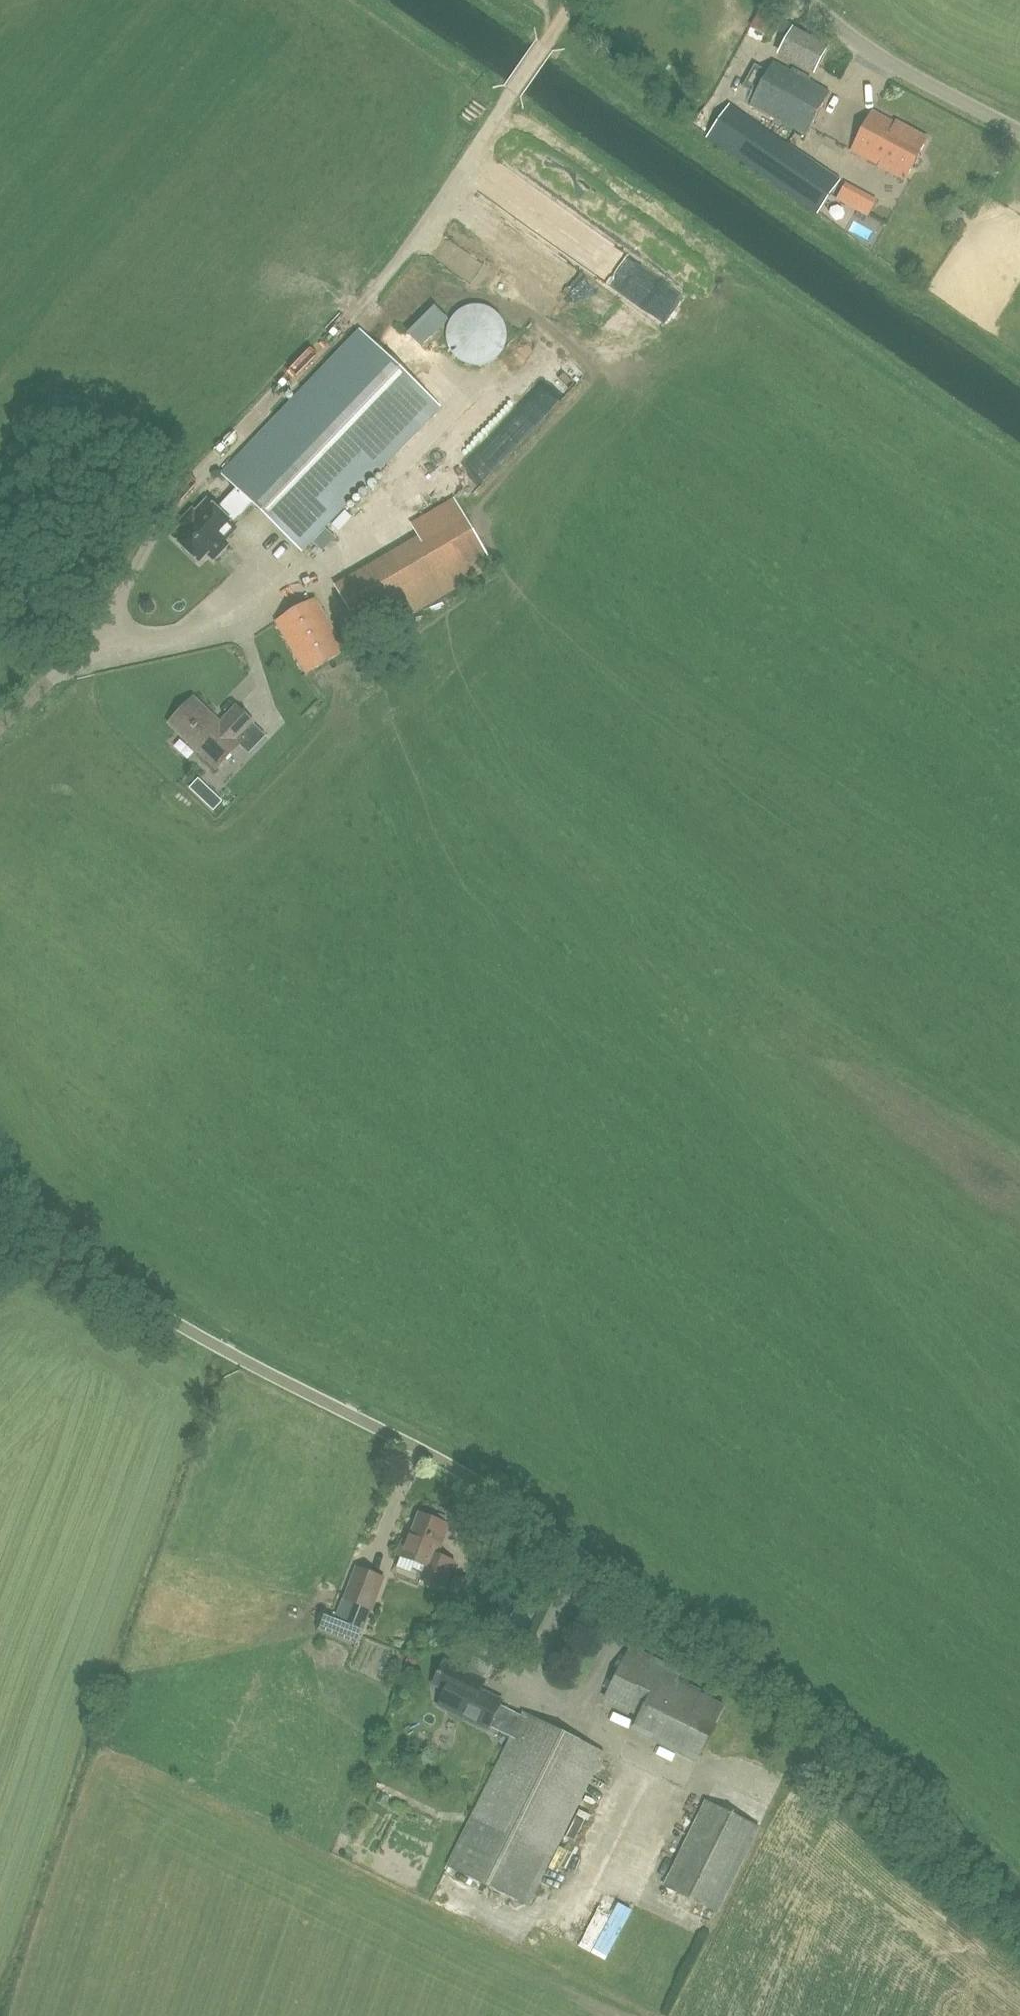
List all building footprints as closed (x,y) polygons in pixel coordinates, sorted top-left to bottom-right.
[(815,78),(832,44),(792,25),(775,57),(815,78)] [(750,105),(806,135),(829,92),(773,62),(750,105)] [(731,103),(709,134),(708,136),(707,138),(817,213),(818,210),(841,178),(731,103)] [(903,125),(902,126),(872,111),(851,150),(905,179),(927,138),(903,125)] [(460,246),(452,264),(484,279),(493,261),(460,246)] [(452,316),(447,325),(446,335),(448,345),(453,353),(460,360),(469,364),(479,364),(489,362),(497,356),(503,348),(506,339),(506,329),(503,319),(496,312),(488,306),(478,304),(468,305),(459,309),(452,316)] [(253,503),(302,550),(439,406),(359,330),(222,474),(236,488),(217,508),(206,498),(194,510),(192,507),(177,523),(180,526),(171,536),(199,563),(207,555),(212,559),(229,542),(225,539),(237,526),(234,523),(253,503)] [(417,536),(333,585),(367,642),(494,566),(461,510),(454,498),(409,522),(417,536)] [(338,525),(350,532),(358,519),(346,512),(338,525)] [(306,675),(308,674),(347,651),(315,597),(274,621),(306,675)] [(239,742),(236,739),(252,722),(236,707),(220,724),(193,698),(170,722),(216,767),(239,742)] [(198,778),(189,788),(213,810),(222,800),(198,778)] [(408,1536),(401,1554),(426,1564),(420,1578),(443,1587),(453,1561),(436,1554),(448,1524),(446,1523),(447,1519),(446,1515),(435,1511),(431,1513),(430,1517),(420,1513),(410,1536),(408,1536)] [(372,1612),(385,1577),(355,1566),(341,1603),(349,1606),(343,1624),(362,1631),(370,1611),(372,1612)] [(455,1574),(443,1602),(458,1609),(470,1581),(455,1574)] [(515,1621),(534,1630),(544,1610),(525,1601),(515,1621)] [(630,1646),(605,1699),(640,1716),(639,1717),(703,1749),(724,1705),(676,1682),(681,1671),(630,1646)] [(447,1865),(527,1905),(603,1751),(523,1711),(521,1715),(500,1704),(502,1700),(479,1689),(484,1680),(444,1660),(433,1682),(446,1689),(438,1705),(488,1729),(489,1726),(511,1736),(447,1865)] [(759,1826),(706,1800),(664,1885),(717,1911),(759,1826)] [(581,1837),(590,1819),(582,1815),(573,1833),(581,1837)] [(570,1874),(581,1852),(566,1844),(555,1866),(570,1874)]
